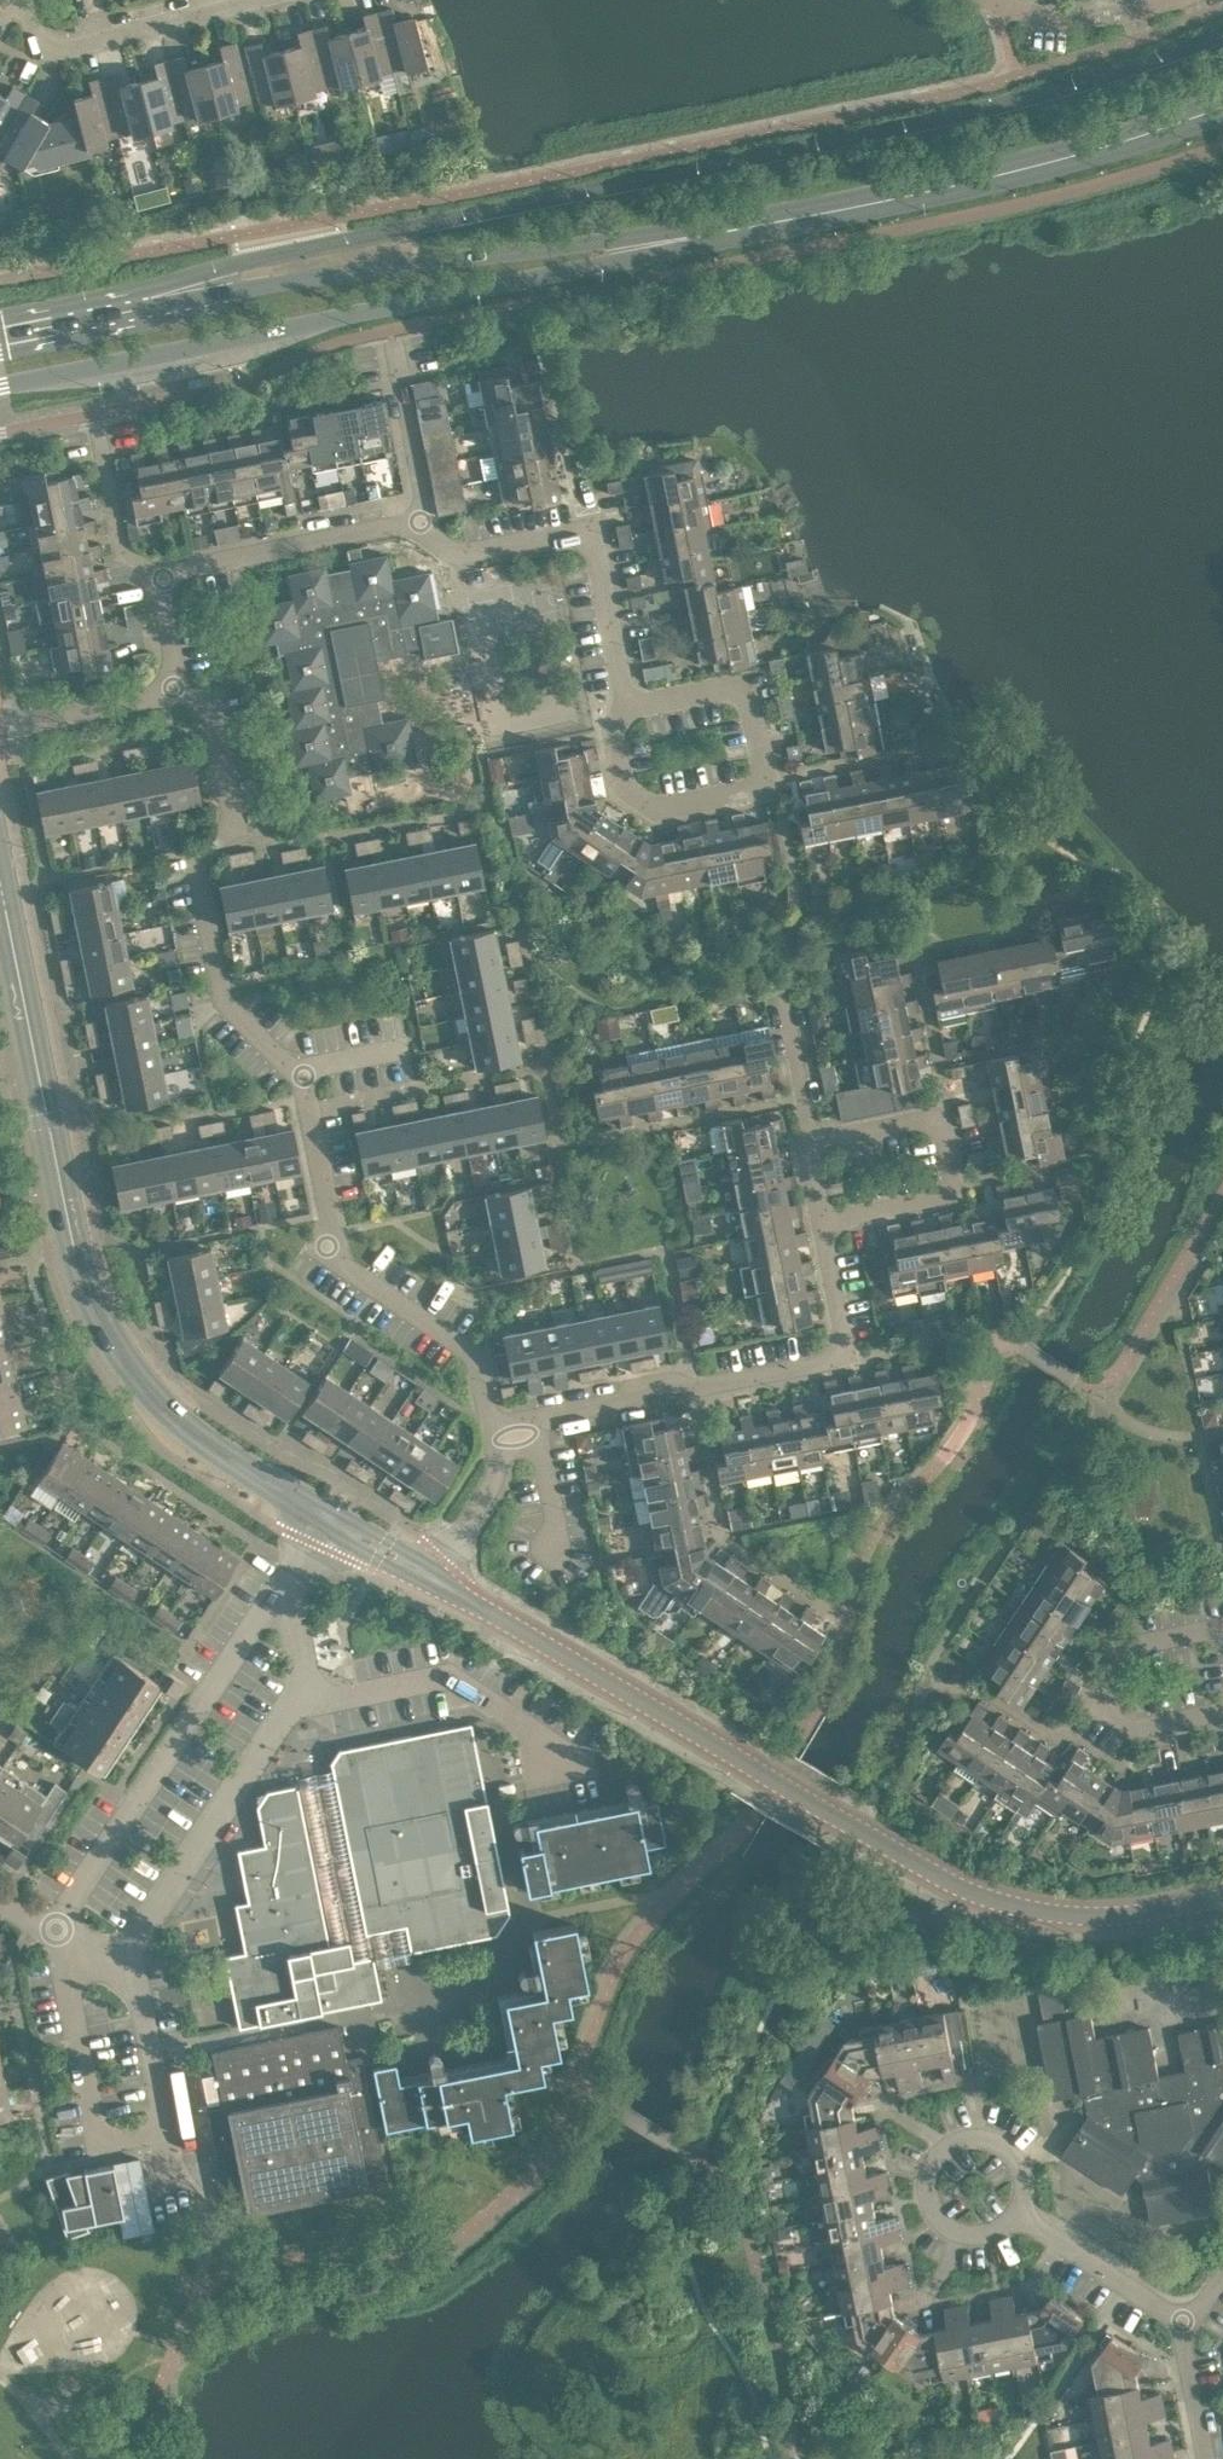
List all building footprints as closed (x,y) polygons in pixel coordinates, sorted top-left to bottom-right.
[(393,7),(378,11),(393,71),(398,90),(412,86),(409,72),(428,67),(427,66),(414,16),(396,20),(393,7)] [(363,15),(367,28),(348,33),(361,84),(379,79),(378,74),(393,71),(378,11),(363,15)] [(330,38),(327,24),(312,28),(327,88),(342,84),(343,88),(361,84),(348,33),(330,38)] [(298,32),(301,45),(284,49),(297,100),(314,96),(313,91),(327,88),(312,28),(298,32)] [(275,101),(276,105),(297,100),(284,49),(265,54),(261,41),(246,45),(261,104),(275,101)] [(220,46),(223,59),(205,64),(218,114),(237,109),(236,105),(250,101),(235,42),(220,46)] [(187,68),(184,55),(169,59),(184,118),(198,115),(199,119),(218,114),(205,64),(187,68)] [(154,63),(158,76),(140,81),(153,131),(172,126),(171,122),(184,118),(169,59),(154,63)] [(121,85),(118,72),(103,76),(119,135),(132,132),(133,136),(153,131),(140,81),(121,85)] [(73,98),(79,120),(80,119),(87,148),(88,148),(106,143),(105,139),(119,135),(103,76),(89,80),(92,93),(73,98)] [(26,92),(13,85),(6,96),(0,93),(0,137),(26,92)] [(32,112),(39,100),(26,92),(0,137),(0,148),(7,152),(5,156),(22,167),(29,156),(28,156),(45,126),(46,126),(49,122),(32,112)] [(46,128),(46,126),(45,126),(28,156),(29,156),(36,161),(38,167),(89,153),(88,148),(87,148),(80,119),(79,120),(46,128)] [(427,125),(410,129),(413,145),(430,141),(427,125)] [(398,131),(376,136),(379,151),(401,147),(398,131)] [(293,155),(296,169),(311,166),(308,152),(293,155)] [(265,161),(242,166),(246,179),(268,174),(265,161)] [(199,174),(184,178),(187,191),(202,188),(199,174)] [(167,185),(153,188),(157,204),(171,200),(167,185)] [(24,210),(11,212),(12,224),(25,222),(24,210)] [(528,360),(477,370),(479,379),(488,378),(521,371),(529,369),(528,360)] [(538,378),(523,381),(521,371),(488,378),(479,379),(484,404),(512,399),(514,409),(543,403),(538,378)] [(385,452),(396,449),(385,397),(360,402),(366,431),(356,433),(362,462),(387,457),(385,452)] [(543,403),(514,409),(512,399),(484,404),(489,428),(516,423),(518,433),(548,427),(543,403)] [(445,401),(417,406),(419,420),(448,414),(445,401)] [(366,431),(360,402),(336,407),(342,436),(332,438),(338,467),(362,462),(356,433),(366,431)] [(312,462),(314,472),(338,467),(332,438),(342,436),(336,407),(312,412),(318,441),(308,443),(312,462)] [(287,417),(290,431),(280,433),(281,437),(287,467),(290,466),(312,462),(308,443),(318,441),(312,412),(287,417)] [(448,414),(419,420),(422,434),(451,428),(448,414)] [(516,423),(489,428),(494,452),(502,451),(521,447),(523,457),(553,451),(548,427),(518,433),(516,423)] [(266,440),(264,427),(252,429),(254,442),(257,442),(263,470),(253,472),(259,501),(283,496),(282,486),(278,469),(280,468),(287,467),(281,437),(266,440)] [(451,428),(422,434),(425,447),(453,441),(451,428)] [(227,434),(230,447),(233,447),(239,475),(229,477),(235,506),(259,501),(253,472),(263,470),(257,442),(254,442),(242,445),(239,432),(227,434)] [(203,439),(206,452),(209,451),(214,480),(205,482),(210,510),(235,506),(229,477),(239,475),(233,447),(230,447),(218,450),(215,437),(203,439)] [(179,444),(182,457),(185,456),(190,484),(180,487),(184,505),(186,515),(210,510),(205,482),(214,480),(209,451),(206,452),(194,454),(191,441),(179,444)] [(453,441),(425,447),(428,460),(456,455),(453,441)] [(155,449),(158,462),(160,461),(166,489),(156,491),(160,510),(184,505),(180,487),(190,484),(185,456),(182,457),(169,459),(167,446),(155,449)] [(502,451),(494,452),(498,477),(526,471),(528,481),(558,475),(553,451),(523,457),(521,447),(502,451)] [(138,480),(128,482),(137,525),(162,520),(160,510),(156,491),(166,489),(160,461),(158,462),(145,464),(143,451),(131,454),(134,468),(136,468),(138,480)] [(456,455),(428,460),(430,474),(459,468),(456,455)] [(131,457),(120,459),(123,471),(133,469),(131,457)] [(673,468),(643,474),(649,502),(668,498),(670,508),(708,501),(702,473),(699,473),(697,461),(673,465),(673,468)] [(280,468),(278,469),(282,486),(283,496),(285,501),(296,499),(297,499),(290,466),(287,467),(280,468)] [(58,468),(26,474),(31,499),(49,496),(51,506),(79,500),(78,497),(76,485),(89,482),(87,470),(72,473),(72,475),(60,478),(58,468)] [(459,468),(430,474),(433,487),(461,482),(459,468)] [(533,506),(563,500),(558,475),(528,481),(526,471),(498,477),(503,501),(531,496),(533,506)] [(621,479),(607,482),(609,490),(609,493),(623,490),(621,479)] [(378,482),(367,485),(369,498),(381,496),(378,482)] [(461,482),(433,487),(436,501),(464,495),(461,482)] [(357,501),(354,487),(342,490),(345,503),(357,501)] [(330,492),(318,495),(321,508),(332,506),(330,492)] [(91,495),(78,497),(79,500),(51,506),(49,496),(31,499),(36,523),(54,520),(56,530),(84,524),(83,521),(81,509),(94,506),(91,495)] [(439,515),(441,514),(467,509),(464,495),(436,501),(439,515)] [(704,529),(713,528),(708,501),(670,508),(668,498),(649,502),(654,529),(673,525),(675,535),(704,529)] [(287,515),(297,513),(298,513),(296,499),(285,501),(284,501),(287,515)] [(271,515),(264,516),(267,529),(280,527),(278,519),(271,515)] [(36,523),(26,526),(31,550),(58,544),(60,554),(89,548),(88,546),(86,533),(99,531),(96,519),(83,521),(84,524),(56,530),(54,520),(36,523)] [(630,522),(616,525),(618,536),(632,533),(630,522)] [(675,535),(673,525),(654,529),(659,556),(678,552),(680,562),(710,556),(704,529),(675,535)] [(0,531),(0,547),(9,545),(6,530),(0,531)] [(207,533),(191,536),(194,549),(210,545),(207,533)] [(620,547),(634,544),(632,533),(618,536),(620,547)] [(58,544),(31,550),(36,574),(46,572),(63,568),(65,578),(94,572),(93,570),(91,557),(104,555),(101,543),(88,546),(89,548),(60,554),(58,544)] [(362,559),(359,544),(346,547),(348,555),(349,561),(362,559)] [(681,588),(685,587),(684,586),(715,581),(710,556),(680,562),(678,552),(659,556),(664,581),(679,578),(681,588)] [(293,598),(255,606),(263,644),(276,642),(279,654),(285,653),(292,688),(286,690),(293,726),(286,728),(294,766),(307,764),(315,801),(347,794),(352,793),(349,776),(405,765),(405,764),(417,761),(411,730),(412,729),(409,716),(383,721),(378,698),(384,697),(377,660),(407,654),(406,649),(423,646),(425,657),(458,650),(452,617),(439,620),(437,608),(429,571),(392,579),(387,554),(362,559),(349,561),(350,568),(327,573),(326,566),(288,574),(293,598)] [(106,567),(93,570),(94,572),(65,578),(63,568),(46,572),(50,596),(68,592),(70,602),(98,597),(95,582),(109,579),(106,567)] [(813,569),(798,573),(800,582),(816,577),(813,569)] [(640,574),(626,576),(628,588),(642,585),(640,574)] [(715,581),(684,586),(685,587),(689,610),(718,605),(719,615),(747,609),(742,585),(716,590),(715,581)] [(0,590),(0,593),(2,604),(13,602),(11,588),(0,590)] [(68,592),(50,596),(55,620),(73,616),(75,626),(103,621),(98,597),(70,602),(68,592)] [(644,594),(630,597),(633,608),(646,605),(644,594)] [(137,602),(124,605),(126,616),(139,613),(137,602)] [(15,603),(4,605),(7,619),(17,617),(15,603)] [(747,609),(719,615),(718,605),(689,610),(695,637),(723,632),(725,642),(753,636),(747,609)] [(128,627),(142,624),(139,613),(126,616),(128,627)] [(55,620),(60,644),(78,641),(80,651),(108,645),(103,621),(75,626),(73,616),(55,620)] [(23,626),(8,629),(10,641),(26,638),(23,626)] [(843,634),(845,644),(835,646),(805,652),(810,677),(840,671),(842,681),(869,675),(865,651),(873,650),(868,627),(843,633),(843,634)] [(834,627),(825,639),(835,646),(845,644),(843,634),(834,627)] [(713,659),(715,669),(758,661),(753,636),(725,642),(723,632),(695,637),(700,662),(713,659)] [(652,635),(638,637),(641,648),(654,646),(652,635)] [(84,676),(113,670),(108,645),(80,651),(78,641),(60,644),(50,646),(55,671),(82,666),(84,676)] [(643,659),(657,657),(654,646),(641,648),(643,659)] [(149,662),(147,651),(133,654),(135,665),(149,662)] [(783,656),(769,659),(771,671),(785,668),(783,656)] [(869,675),(842,681),(840,671),(810,677),(815,701),(845,695),(847,705),(874,700),(869,675)] [(791,694),(777,697),(779,708),(793,705),(791,694)] [(851,729),(879,724),(874,700),(847,705),(845,695),(815,701),(820,725),(849,719),(851,729)] [(781,719),(795,716),(793,705),(779,708),(781,719)] [(842,757),(884,748),(879,724),(851,729),(849,719),(820,725),(825,750),(840,747),(842,757)] [(474,734),(467,735),(465,724),(455,726),(457,737),(461,753),(477,750),(474,734)] [(175,738),(177,749),(190,746),(188,736),(175,738)] [(586,760),(599,757),(596,745),(583,748),(583,750),(571,752),(568,742),(536,749),(541,774),(559,770),(561,780),(589,775),(586,760)] [(800,743),(786,746),(789,757),(803,755),(800,743)] [(150,755),(148,744),(135,747),(137,757),(150,755)] [(123,749),(125,759),(137,757),(135,747),(123,749)] [(960,791),(970,789),(964,760),(946,764),(943,751),(932,754),(934,767),(937,766),(942,794),(933,796),(936,815),(964,810),(960,791)] [(501,756),(488,758),(490,771),(503,769),(501,756)] [(919,770),(916,757),(904,759),(907,772),(910,771),(915,800),(905,802),(910,821),(936,815),(933,796),(942,794),(937,766),(934,767),(919,770)] [(99,770),(97,759),(85,762),(87,772),(99,770)] [(201,800),(193,760),(166,765),(174,806),(201,800)] [(73,764),(75,775),(87,772),(85,762),(73,764)] [(907,772),(892,775),(889,762),(877,764),(880,777),(883,777),(888,805),(878,807),(882,826),(910,821),(905,802),(915,800),(910,771),(907,772)] [(174,806),(166,765),(140,770),(148,811),(174,806)] [(850,770),(853,783),(856,782),(861,811),(851,812),(855,831),(882,826),(878,807),(888,805),(883,777),(880,777),(865,781),(862,767),(850,770)] [(35,783),(47,780),(45,770),(33,772),(35,783)] [(115,775),(123,816),(148,811),(140,770),(115,775)] [(541,774),(532,776),(537,798),(531,800),(533,811),(547,808),(594,799),(589,775),(561,780),(559,770),(541,774)] [(838,786),(835,773),(823,775),(826,788),(829,788),(834,816),(824,818),(828,837),(855,831),(851,812),(861,811),(856,782),(853,783),(838,786)] [(89,781),(97,821),(123,816),(115,775),(89,781)] [(829,788),(826,788),(814,791),(811,778),(799,780),(802,794),(804,793),(806,806),(796,808),(803,842),(828,837),(824,818),(834,816),(829,788)] [(63,786),(72,826),(97,821),(89,781),(63,786)] [(36,791),(45,832),(72,826),(63,786),(36,791)] [(553,835),(565,843),(568,845),(578,830),(586,836),(602,812),(595,807),(594,799),(547,808),(553,835)] [(532,811),(511,815),(514,828),(527,826),(527,830),(535,829),(532,811)] [(760,851),(770,849),(765,820),(746,824),(744,811),(732,814),(734,827),(737,826),(743,854),(733,856),(736,874),(738,885),(766,879),(760,851)] [(565,843),(556,856),(567,863),(575,850),(588,859),(598,844),(607,849),(623,825),(602,812),(586,836),(578,830),(568,845),(565,843)] [(737,826),(734,827),(719,830),(716,817),(705,819),(707,832),(710,832),(716,860),(706,862),(709,880),(736,874),(733,856),(743,854),(737,826)] [(471,818),(469,819),(458,821),(461,833),(473,831),(471,818)] [(710,832),(707,832),(692,835),(690,822),(678,824),(680,838),(683,837),(689,865),(679,867),(682,885),(709,880),(706,862),(716,860),(710,832)] [(623,825),(607,849),(598,844),(588,859),(617,878),(643,839),(623,825)] [(433,839),(431,826),(418,829),(421,841),(433,839)] [(406,831),(409,844),(421,841),(418,829),(406,831)] [(382,849),(379,836),(367,839),(370,851),(382,849)] [(655,891),(658,906),(670,903),(667,888),(682,885),(679,867),(689,865),(683,837),(680,838),(659,842),(664,870),(654,872),(658,890),(655,891)] [(355,841),(357,854),(370,851),(367,839),(355,841)] [(641,894),(655,891),(658,890),(654,872),(664,870),(659,842),(650,844),(643,839),(617,878),(641,894)] [(484,884),(476,842),(449,847),(457,889),(484,884)] [(308,858),(305,846),(293,848),(296,861),(308,858)] [(423,853),(432,894),(457,889),(449,847),(423,853)] [(281,851),(283,863),(296,861),(293,848),(281,851)] [(255,861),(253,849),(241,851),(243,864),(255,861)] [(229,854),(231,866),(243,864),(241,851),(229,854)] [(398,858),(406,899),(432,894),(423,853),(398,858)] [(372,863),(380,905),(406,899),(398,858),(372,863)] [(345,868),(354,910),(380,905),(372,863),(345,868)] [(142,865),(124,868),(126,878),(144,874),(142,865)] [(333,907),(325,865),(298,870),(306,912),(333,907)] [(272,875),(281,917),(306,912),(298,870),(272,875)] [(247,881),(255,922),(281,917),(272,875),(247,881)] [(821,879),(810,881),(811,892),(822,891),(821,879)] [(111,880),(71,888),(76,915),(117,907),(111,880)] [(220,886),(228,928),(255,922),(247,881),(220,886)] [(156,885),(152,893),(153,899),(167,896),(164,884),(156,885)] [(1081,899),(1083,912),(1086,912),(1092,940),(1082,942),(1087,969),(1116,964),(1115,955),(1111,937),(1121,935),(1115,906),(1095,910),(1092,897),(1081,899)] [(1050,933),(1050,935),(1050,937),(1051,936),(1059,975),(1087,969),(1082,942),(1092,940),(1086,912),(1083,912),(1067,916),(1064,903),(1052,905),(1055,919),(1057,918),(1059,931),(1050,933)] [(60,906),(50,908),(52,920),(63,918),(60,906)] [(747,906),(747,922),(759,923),(760,907),(747,906)] [(117,907),(76,915),(81,941),(122,933),(117,907)] [(158,909),(155,915),(159,921),(166,921),(169,915),(165,908),(158,909)] [(55,932),(65,930),(63,918),(52,920),(55,932)] [(406,927),(392,930),(394,940),(408,937),(406,927)] [(493,929),(452,937),(457,964),(499,956),(493,929)] [(122,933),(81,941),(87,966),(127,958),(122,933)] [(174,934),(156,938),(159,950),(176,946),(174,934)] [(909,959),(906,947),(893,949),(893,952),(880,954),(876,935),(842,941),(849,976),(869,972),(871,982),(899,976),(898,973),(896,961),(909,959)] [(1051,936),(1050,937),(1050,935),(1022,941),(1028,970),(1018,972),(1022,991),(1060,984),(1059,975),(1051,936)] [(518,939),(506,941),(508,954),(521,951),(518,939)] [(1028,970),(1022,941),(994,947),(1000,976),(990,978),(994,997),(1022,991),(1018,972),(1028,970)] [(1000,976),(994,947),(965,953),(971,982),(961,984),(967,1011),(995,1006),(994,997),(990,978),(1000,976)] [(511,966),(523,963),(521,951),(508,954),(511,966)] [(936,959),(940,975),(930,977),(938,1017),(967,1011),(961,984),(971,982),(965,953),(936,959)] [(499,956),(457,964),(462,990),(504,981),(499,956)] [(71,957),(60,959),(63,971),(73,969),(71,957)] [(92,993),(132,985),(127,958),(87,966),(92,993)] [(180,965),(168,968),(171,984),(183,982),(180,965)] [(65,983),(76,981),(73,969),(63,971),(65,983)] [(911,971),(898,973),(899,976),(871,982),(869,972),(849,976),(855,1003),(874,999),(876,1009),(904,1003),(903,1001),(900,985),(913,983),(911,971)] [(526,977),(514,979),(516,992),(529,989),(526,977)] [(504,981),(462,990),(467,1015),(509,1007),(504,981)] [(744,988),(734,990),(736,1002),(746,1000),(744,988)] [(734,990),(723,992),(725,1003),(736,1002),(734,990)] [(147,994),(106,1002),(112,1029),(152,1021),(147,994)] [(820,995),(806,997),(808,1012),(823,1009),(820,995)] [(703,996),(691,999),(692,1008),(705,1006),(703,996)] [(919,1010),(917,998),(903,1001),(904,1003),(876,1009),(874,999),(855,1003),(847,1004),(853,1031),(860,1030),(880,1026),(882,1036),(910,1030),(909,1028),(906,1012),(919,1010)] [(661,1006),(651,1008),(654,1023),(664,1021),(661,1006)] [(509,1007),(467,1015),(472,1041),(514,1032),(509,1007)] [(813,1033),(827,1030),(823,1009),(808,1012),(813,1033)] [(534,1016),(522,1018),(524,1030),(536,1028),(534,1016)] [(617,1017),(596,1021),(599,1033),(619,1029),(617,1017)] [(95,1019),(85,1022),(88,1034),(98,1032),(95,1019)] [(152,1021),(112,1029),(117,1055),(157,1047),(152,1021)] [(1040,1022),(1029,1024),(1032,1040),(1043,1037),(1040,1022)] [(775,1095),(773,1082),(770,1082),(765,1055),(775,1053),(770,1025),(741,1031),(746,1058),(736,1060),(741,1088),(744,1088),(761,1084),(763,1097),(775,1095)] [(924,1037),(922,1025),(909,1028),(910,1030),(882,1036),(880,1026),(860,1030),(866,1057),(885,1053),(887,1063),(915,1057),(914,1055),(911,1040),(924,1037)] [(527,1042),(539,1040),(536,1028),(524,1030),(527,1042)] [(1015,1043),(1012,1028),(1000,1030),(1004,1046),(1015,1043)] [(713,1094),(716,1093),(732,1090),(735,1103),(747,1101),(744,1088),(741,1088),(736,1060),(746,1058),(741,1031),(712,1036),(717,1064),(707,1066),(713,1094)] [(90,1046),(101,1044),(98,1032),(88,1034),(90,1046)] [(478,1068),(520,1059),(514,1032),(472,1041),(478,1068)] [(972,1036),(975,1051),(987,1049),(983,1033),(972,1036)] [(684,1100),(687,1099),(704,1096),(707,1109),(718,1106),(716,1093),(713,1094),(707,1066),(717,1064),(712,1036),(684,1042),(689,1070),(679,1071),(684,1100)] [(955,1039),(943,1041),(946,1057),(958,1055),(955,1039)] [(656,1105),(659,1105),(675,1102),(678,1115),(690,1112),(687,1099),(684,1100),(679,1071),(689,1070),(684,1042),(655,1048),(661,1075),(651,1077),(656,1105)] [(157,1047),(117,1055),(122,1081),(162,1072),(157,1047)] [(631,1111),(647,1107),(650,1120),(662,1118),(659,1105),(656,1105),(651,1077),(661,1075),(655,1048),(626,1054),(628,1062),(632,1081),(622,1083),(628,1111),(631,1111)] [(1040,1048),(1016,1053),(1018,1063),(1042,1058),(1040,1048)] [(866,1057),(856,1059),(861,1086),(863,1086),(871,1084),(871,1085),(876,1084),(891,1081),(893,1091),(913,1087),(920,1085),(917,1066),(930,1064),(927,1052),(914,1055),(915,1057),(887,1063),(885,1053),(866,1057)] [(1042,1058),(1018,1063),(1016,1053),(986,1059),(991,1084),(1020,1078),(1022,1088),(1041,1084),(1050,1082),(1045,1058),(1042,1058)] [(603,1086),(593,1088),(599,1117),(619,1113),(621,1126),(633,1124),(631,1111),(628,1111),(622,1083),(632,1081),(628,1062),(599,1068),(603,1086)] [(834,1063),(820,1066),(823,1080),(837,1077),(834,1063)] [(952,1078),(966,1075),(964,1064),(950,1066),(952,1078)] [(106,1071),(96,1073),(98,1085),(109,1083),(106,1071)] [(127,1108),(168,1099),(162,1072),(122,1081),(127,1108)] [(1020,1078),(991,1084),(996,1108),(1025,1102),(1027,1112),(1046,1108),(1041,1084),(1022,1088),(1020,1078)] [(522,1091),(519,1079),(507,1081),(509,1094),(522,1091)] [(495,1084),(497,1096),(509,1094),(507,1081),(495,1084)] [(876,1084),(882,1112),(896,1109),(893,1091),(891,1081),(876,1084)] [(101,1098),(111,1095),(109,1083),(98,1085),(101,1098)] [(871,1085),(871,1084),(863,1086),(869,1115),(882,1112),(876,1084),(871,1085)] [(869,1115),(863,1086),(861,1086),(849,1088),(855,1118),(869,1115)] [(913,1087),(893,1091),(896,1109),(917,1105),(913,1087)] [(836,1091),(842,1120),(855,1118),(849,1088),(836,1091)] [(470,1101),(468,1089),(456,1092),(458,1104),(470,1101)] [(443,1094),(446,1106),(458,1104),(456,1092),(443,1094)] [(545,1135),(538,1095),(511,1100),(519,1141),(545,1135)] [(419,1110),(417,1100),(405,1102),(407,1112),(419,1110)] [(485,1106),(493,1146),(519,1141),(511,1100),(485,1106)] [(960,1115),(974,1112),(971,1101),(958,1104),(960,1115)] [(392,1104),(394,1115),(407,1112),(405,1102),(392,1104)] [(1027,1112),(1025,1102),(996,1108),(1001,1132),(1030,1126),(1032,1136),(1051,1133),(1046,1108),(1027,1112)] [(493,1146),(485,1106),(459,1111),(467,1151),(493,1146)] [(277,1121),(274,1109),(262,1111),(264,1124),(277,1121)] [(364,1110),(352,1113),(354,1123),(367,1121),(364,1110)] [(250,1114),(252,1126),(264,1124),(262,1111),(250,1114)] [(434,1116),(442,1156),(467,1151),(459,1111),(434,1116)] [(974,1112),(960,1115),(962,1126),(976,1123),(974,1112)] [(773,1131),(786,1129),(783,1117),(770,1119),(770,1122),(760,1124),(758,1114),(721,1121),(727,1150),(746,1146),(748,1156),(776,1150),(776,1148),(773,1131)] [(442,1156),(434,1116),(408,1121),(416,1162),(442,1156)] [(225,1132),(223,1119),(211,1122),(213,1134),(225,1132)] [(382,1126),(391,1167),(416,1162),(408,1121),(382,1126)] [(198,1124),(201,1137),(213,1134),(211,1122),(198,1124)] [(173,1136),(171,1123),(159,1126),(161,1138),(173,1136)] [(146,1128),(149,1141),(161,1138),(159,1126),(146,1128)] [(356,1131),(364,1172),(391,1167),(382,1126),(356,1131)] [(1006,1157),(1020,1154),(1022,1164),(1067,1155),(1062,1130),(1051,1133),(1032,1136),(1030,1126),(1001,1132),(1006,1157)] [(302,1170),(293,1128),(266,1134),(275,1175),(302,1170)] [(118,1134),(106,1136),(108,1149),(121,1146),(118,1134)] [(241,1139),(249,1181),(275,1175),(266,1134),(241,1139)] [(249,1181),(241,1139),(215,1144),(224,1186),(249,1181)] [(190,1149),(198,1191),(224,1186),(215,1144),(190,1149)] [(782,1176),(778,1160),(791,1157),(789,1145),(776,1148),(776,1150),(748,1156),(746,1146),(727,1150),(733,1179),(752,1175),(754,1185),(782,1179),(782,1176)] [(198,1191),(190,1149),(164,1154),(173,1196),(198,1191)] [(984,1161),(981,1150),(967,1153),(970,1164),(984,1161)] [(139,1159),(147,1201),(173,1196),(164,1154),(139,1159)] [(695,1156),(679,1159),(682,1171),(698,1168),(695,1156)] [(119,1200),(120,1207),(147,1201),(139,1159),(112,1165),(116,1187),(119,1200)] [(499,1172),(501,1184),(512,1181),(510,1170),(499,1172)] [(1073,1171),(1055,1175),(1057,1184),(1075,1181),(1073,1171)] [(788,1207),(787,1205),(784,1188),(797,1185),(795,1173),(782,1176),(782,1179),(754,1185),(752,1175),(733,1179),(739,1207),(758,1203),(760,1213),(788,1207)] [(1053,1235),(1049,1217),(1059,1215),(1053,1186),(1034,1190),(1032,1177),(1020,1179),(1023,1193),(1025,1192),(1031,1220),(1021,1222),(1025,1241),(1053,1235)] [(464,1181),(451,1184),(453,1194),(466,1191),(464,1181)] [(551,1181),(541,1183),(543,1196),(554,1194),(551,1181)] [(1025,1192),(1023,1193),(1010,1195),(1008,1182),(996,1184),(998,1198),(1001,1197),(1003,1210),(993,1212),(994,1216),(995,1216),(1001,1246),(1025,1241),(1021,1222),(1031,1220),(1025,1192)] [(701,1184),(685,1187),(687,1200),(704,1197),(701,1184)] [(529,1186),(487,1194),(492,1221),(534,1212),(529,1186)] [(274,1201),(259,1204),(262,1220),(277,1217),(274,1201)] [(794,1236),(793,1233),(790,1216),(803,1214),(800,1202),(787,1205),(788,1207),(760,1213),(758,1203),(739,1207),(744,1235),(763,1232),(765,1241),(794,1236)] [(977,1206),(965,1208),(968,1221),(971,1221),(976,1249),(966,1251),(970,1270),(1004,1263),(1001,1246),(995,1216),(994,1216),(980,1219),(977,1206)] [(938,1214),(941,1227),(944,1226),(949,1254),(939,1256),(943,1275),(970,1270),(966,1251),(976,1249),(971,1221),(968,1221),(953,1224),(950,1211),(938,1214)] [(534,1212),(492,1221),(497,1247),(539,1238),(534,1212)] [(250,1213),(234,1216),(237,1227),(252,1224),(250,1213)] [(698,1235),(715,1232),(713,1217),(695,1220),(698,1235)] [(926,1230),(923,1217),(911,1219),(914,1232),(916,1232),(922,1260),(912,1262),(918,1290),(919,1293),(946,1287),(943,1275),(939,1256),(949,1254),(944,1226),(941,1227),(926,1230)] [(559,1221),(549,1223),(551,1236),(561,1233),(559,1221)] [(894,1250),(885,1252),(893,1295),(918,1290),(912,1262),(922,1260),(916,1232),(914,1232),(901,1235),(899,1222),(887,1224),(890,1237),(892,1237),(894,1250)] [(160,1228),(152,1230),(155,1244),(168,1241),(166,1233),(160,1228)] [(799,1264),(799,1261),(795,1245),(808,1242),(806,1230),(793,1233),(794,1236),(765,1241),(763,1232),(744,1235),(750,1264),(769,1260),(771,1270),(799,1264)] [(554,1248),(564,1246),(561,1233),(551,1236),(554,1248)] [(503,1273),(545,1265),(539,1238),(497,1247),(503,1273)] [(457,1241),(450,1243),(453,1255),(465,1252),(463,1245),(457,1241)] [(211,1247),(169,1256),(174,1283),(216,1274),(211,1247)] [(695,1253),(677,1257),(681,1277),(699,1273),(695,1253)] [(863,1255),(868,1280),(882,1277),(877,1253),(863,1255)] [(159,1258),(147,1260),(149,1273),(162,1270),(159,1258)] [(750,1264),(738,1266),(744,1294),(756,1292),(775,1288),(777,1298),(805,1293),(804,1290),(801,1273),(814,1271),(812,1259),(799,1261),(799,1264),(771,1270),(769,1260),(750,1264)] [(216,1274),(174,1283),(179,1308),(221,1300),(216,1274)] [(698,1279),(682,1282),(687,1302),(702,1299),(698,1279)] [(782,1328),(811,1322),(807,1302),(820,1299),(817,1287),(804,1290),(805,1293),(777,1298),(775,1288),(756,1292),(762,1321),(780,1318),(782,1328)] [(167,1298),(155,1301),(157,1313),(170,1310),(167,1298)] [(185,1335),(226,1327),(221,1300),(179,1308),(185,1335)] [(982,1315),(997,1312),(995,1302),(980,1305),(982,1315)] [(668,1345),(659,1304),(632,1309),(640,1350),(668,1345)] [(712,1307),(692,1311),(696,1330),(716,1326),(712,1307)] [(976,1308),(953,1313),(955,1325),(979,1319),(976,1308)] [(640,1350),(632,1309),(607,1315),(615,1355),(640,1350)] [(160,1325),(172,1323),(170,1310),(157,1313),(160,1325)] [(952,1310),(944,1312),(947,1326),(955,1325),(953,1313),(952,1310)] [(615,1355),(607,1315),(581,1320),(589,1360),(615,1355)] [(923,1316),(907,1320),(909,1330),(926,1327),(923,1316)] [(589,1360),(581,1320),(555,1325),(564,1365),(589,1360)] [(0,1324),(0,1351),(11,1348),(6,1323),(0,1324)] [(494,1354),(499,1378),(523,1374),(527,1376),(530,1392),(543,1389),(539,1370),(549,1368),(552,1371),(556,1387),(568,1384),(564,1365),(555,1325),(503,1335),(507,1352),(494,1354)] [(242,1337),(219,1372),(242,1387),(265,1353),(242,1337)] [(16,1374),(11,1348),(0,1351),(0,1377),(16,1374)] [(265,1353),(242,1387),(264,1401),(287,1367),(265,1353)] [(657,1367),(654,1356),(642,1359),(644,1369),(657,1367)] [(630,1361),(632,1371),(644,1369),(642,1359),(630,1361)] [(936,1428),(931,1402),(941,1400),(935,1371),(917,1375),(914,1362),(902,1364),(905,1377),(908,1377),(913,1405),(903,1407),(907,1426),(909,1434),(936,1428)] [(606,1377),(604,1366),(591,1369),(593,1379),(606,1377)] [(287,1417),(310,1382),(287,1367),(264,1401),(287,1417)] [(905,1377),(890,1380),(887,1367),(875,1370),(878,1383),(880,1382),(886,1410),(876,1412),(880,1431),(907,1426),(903,1407),(913,1405),(908,1377),(905,1377)] [(579,1371),(581,1382),(593,1379),(591,1369),(579,1371)] [(848,1375),(851,1388),(854,1387),(859,1416),(849,1418),(855,1446),(882,1441),(880,1431),(876,1412),(886,1410),(880,1382),(878,1383),(863,1386),(860,1373),(848,1375)] [(0,1377),(0,1405),(22,1400),(16,1374),(0,1377)] [(326,1375),(303,1410),(326,1425),(349,1391),(326,1375)] [(854,1387),(851,1388),(839,1391),(836,1377),(824,1380),(827,1393),(829,1393),(831,1406),(821,1408),(822,1411),(823,1411),(829,1442),(820,1444),(822,1453),(855,1446),(849,1418),(859,1416),(854,1387)] [(209,1388),(219,1395),(225,1386),(215,1379),(209,1388)] [(501,1387),(503,1397),(516,1395),(514,1384),(501,1387)] [(349,1391),(326,1425),(348,1439),(370,1405),(349,1391)] [(27,1426),(22,1400),(0,1405),(0,1432),(27,1426)] [(823,1460),(822,1453),(820,1444),(829,1442),(823,1411),(822,1411),(808,1414),(805,1401),(793,1404),(796,1417),(799,1416),(805,1444),(795,1446),(799,1465),(823,1460)] [(249,1402),(243,1411),(253,1417),(259,1409),(249,1402)] [(370,1405),(348,1439),(369,1454),(392,1420),(370,1405)] [(766,1409),(769,1422),(772,1421),(778,1450),(768,1452),(772,1471),(799,1465),(795,1446),(805,1444),(799,1416),(796,1417),(781,1420),(778,1407),(766,1409)] [(264,1424),(270,1416),(259,1409),(253,1417),(264,1424)] [(1219,1410),(1205,1412),(1208,1426),(1222,1423),(1219,1410)] [(769,1422),(754,1425),(751,1412),(739,1415),(742,1428),(745,1427),(751,1455),(741,1457),(745,1476),(772,1471),(768,1452),(778,1450),(772,1421),(769,1422)] [(664,1416),(622,1425),(627,1450),(654,1444),(656,1454),(685,1449),(684,1446),(681,1433),(695,1431),(692,1419),(679,1422),(679,1424),(666,1426),(664,1416)] [(745,1427),(742,1428),(730,1430),(727,1417),(715,1419),(718,1433),(720,1433),(723,1445),(713,1447),(720,1481),(745,1476),(741,1457),(751,1455),(745,1427)] [(392,1420),(369,1454),(391,1468),(414,1434),(392,1420)] [(308,1429),(302,1438),(312,1445),(318,1436),(308,1429)] [(589,1430),(575,1433),(577,1447),(592,1444),(589,1430)] [(414,1434),(391,1468),(413,1483),(436,1448),(414,1434)] [(323,1452),(329,1443),(318,1436),(312,1445),(323,1452)] [(63,1442),(39,1479),(61,1494),(86,1457),(63,1442)] [(654,1444),(627,1450),(632,1474),(641,1472),(659,1469),(661,1478),(689,1473),(689,1470),(686,1458),(699,1455),(697,1443),(684,1446),(685,1449),(656,1454),(654,1444)] [(436,1498),(458,1464),(436,1448),(413,1483),(436,1498)] [(83,1508),(107,1472),(86,1457),(61,1494),(83,1508)] [(1214,1459),(1216,1471),(1222,1470),(1222,1457),(1214,1459)] [(351,1458),(345,1467),(356,1474),(362,1465),(351,1458)] [(366,1481),(372,1472),(362,1465),(356,1474),(366,1481)] [(594,1465),(585,1467),(588,1481),(597,1479),(594,1465)] [(694,1497),(694,1494),(691,1482),(704,1479),(702,1467),(689,1470),(689,1473),(661,1478),(659,1469),(641,1472),(646,1496),(664,1493),(666,1503),(694,1497)] [(107,1472),(83,1508),(105,1523),(129,1486),(107,1472)] [(588,1481),(587,1481),(590,1497),(591,1497),(601,1495),(598,1479),(597,1479),(588,1481)] [(862,1482),(866,1500),(882,1496),(878,1479),(862,1482)] [(849,1485),(833,1489),(837,1506),(853,1503),(849,1485)] [(127,1537),(151,1500),(129,1486),(105,1523),(127,1537)] [(395,1487),(389,1496),(399,1503),(405,1494),(395,1487)] [(696,1506),(709,1503),(707,1491),(694,1494),(694,1497),(666,1503),(664,1493),(646,1496),(651,1520),(669,1517),(671,1527),(699,1521),(696,1506)] [(410,1510),(416,1501),(405,1494),(399,1503),(410,1510)] [(151,1500),(127,1537),(148,1551),(173,1515),(151,1500)] [(804,1501),(790,1505),(792,1516),(807,1513),(804,1501)] [(748,1505),(728,1509),(732,1528),(752,1524),(748,1505)] [(598,1516),(597,1516),(599,1530),(612,1528),(610,1514),(598,1516)] [(170,1566),(194,1529),(173,1515),(148,1551),(170,1566)] [(699,1521),(671,1527),(669,1517),(651,1520),(658,1554),(704,1545),(699,1521)] [(29,1518),(22,1529),(33,1536),(40,1526),(29,1518)] [(44,1543),(51,1533),(40,1526),(33,1536),(44,1543)] [(194,1529),(170,1566),(192,1580),(216,1544),(194,1529)] [(1064,1541),(1050,1562),(1074,1578),(1068,1587),(1093,1603),(1107,1582),(1095,1574),(1100,1565),(1064,1541)] [(215,1596),(239,1559),(216,1544),(192,1580),(215,1596)] [(650,1556),(655,1581),(639,1605),(653,1615),(664,1613),(666,1610),(688,1577),(697,1582),(713,1558),(706,1554),(704,1545),(658,1554),(650,1556)] [(73,1547),(66,1557),(77,1565),(84,1555),(73,1547)] [(87,1572),(94,1561),(84,1555),(77,1565),(87,1572)] [(713,1558),(697,1582),(688,1577),(666,1610),(668,1611),(677,1610),(680,1605),(693,1613),(699,1605),(709,1590),(717,1596),(733,1572),(731,1570),(713,1558)] [(756,1587),(754,1586),(741,1577),(748,1566),(738,1559),(731,1570),(733,1572),(717,1596),(709,1590),(699,1605),(722,1621),(732,1605),(740,1611),(756,1587)] [(1050,1562),(1036,1583),(1060,1599),(1055,1607),(1080,1624),(1093,1603),(1068,1587),(1074,1578),(1050,1562)] [(779,1603),(777,1601),(764,1592),(771,1581),(761,1575),(754,1586),(756,1587),(740,1611),(732,1605),(722,1621),(745,1636),(754,1621),(763,1627),(779,1603)] [(116,1576),(109,1586),(120,1594),(127,1583),(116,1576)] [(131,1601),(138,1590),(127,1583),(120,1594),(131,1601)] [(1036,1583),(1022,1603),(1047,1619),(1041,1628),(1066,1644),(1080,1624),(1055,1607),(1060,1599),(1036,1583)] [(800,1616),(787,1608),(794,1597),(784,1590),(777,1601),(779,1603),(763,1627),(754,1621),(745,1636),(767,1651),(777,1636),(786,1642),(802,1618),(800,1616)] [(1022,1603),(1009,1624),(1033,1640),(1027,1648),(1052,1665),(1066,1644),(1041,1628),(1047,1619),(1022,1603)] [(160,1605),(153,1615),(164,1623),(171,1612),(160,1605)] [(791,1667),(801,1652),(809,1658),(825,1633),(810,1623),(817,1612),(807,1605),(800,1616),(802,1618),(786,1642),(777,1636),(767,1651),(791,1667)] [(1129,1613),(1117,1606),(1111,1615),(1122,1622),(1129,1613)] [(174,1630),(181,1619),(171,1612),(164,1623),(174,1630)] [(1105,1624),(1116,1632),(1122,1622),(1111,1615),(1105,1624)] [(97,1622),(85,1640),(95,1646),(107,1629),(97,1622)] [(1009,1624),(995,1644),(1019,1660),(1014,1669),(1039,1685),(1052,1665),(1027,1648),(1033,1640),(1009,1624)] [(657,1628),(647,1642),(651,1645),(666,1655),(672,1646),(675,1641),(657,1628)] [(176,1695),(185,1682),(109,1632),(101,1644),(112,1652),(76,1708),(64,1700),(50,1721),(62,1728),(53,1741),(98,1770),(157,1682),(176,1695)] [(995,1644),(981,1665),(1005,1681),(999,1690),(1025,1707),(1039,1685),(1014,1669),(1019,1660),(995,1644)] [(1102,1654),(1090,1646),(1084,1656),(1095,1663),(1102,1654)] [(719,1662),(702,1651),(692,1666),(709,1677),(719,1662)] [(1095,1663),(1084,1656),(1078,1665),(1089,1673),(1095,1663)] [(1074,1695),(1063,1687),(1056,1697),(1068,1704),(1074,1695)] [(1050,1706),(1062,1714),(1068,1704),(1056,1697),(1050,1706)] [(995,1726),(993,1725),(983,1718),(990,1707),(980,1700),(972,1712),(974,1713),(967,1724),(958,1718),(939,1747),(960,1761),(971,1745),(979,1750),(995,1726)] [(1016,1740),(1013,1738),(1003,1731),(1011,1720),(1000,1714),(993,1725),(995,1726),(979,1750),(971,1745),(960,1761),(955,1768),(976,1782),(981,1774),(992,1758),(1000,1764),(1016,1740)] [(331,1762),(335,1778),(355,1881),(377,1877),(382,1902),(402,1898),(421,1894),(432,1947),(496,1934),(510,1913),(472,1723),(340,1749),(331,1762)] [(16,1725),(9,1735),(18,1741),(25,1731),(16,1725)] [(1036,1753),(1034,1752),(1024,1745),(1031,1734),(1021,1727),(1013,1738),(1016,1740),(1000,1764),(992,1758),(981,1774),(1002,1788),(1012,1772),(1021,1777),(1036,1753)] [(1216,1749),(1214,1735),(1203,1737),(1205,1751),(1216,1749)] [(1192,1740),(1194,1753),(1205,1751),(1203,1737),(1192,1740)] [(1002,1788),(997,1795),(1018,1810),(1033,1786),(1041,1792),(1057,1767),(1044,1759),(1052,1748),(1042,1741),(1034,1752),(1036,1753),(1021,1777),(1012,1772),(1002,1788)] [(1033,1786),(1018,1810),(1026,1815),(1028,1816),(1038,1802),(1056,1814),(1062,1805),(1072,1790),(1080,1796),(1096,1772),(1083,1763),(1090,1752),(1080,1746),(1073,1757),(1074,1758),(1067,1769),(1059,1764),(1057,1767),(1041,1792),(1033,1786)] [(1162,1759),(1159,1746),(1148,1748),(1151,1761),(1162,1759)] [(1138,1750),(1140,1764),(1151,1761),(1148,1748),(1138,1750)] [(17,1839),(4,1858),(16,1867),(67,1791),(55,1783),(47,1795),(0,1763),(0,1828),(17,1839)] [(1210,1773),(1215,1801),(1205,1803),(1209,1821),(1222,1818),(1222,1770),(1210,1773)] [(1091,1825),(1116,1785),(1096,1772),(1080,1796),(1072,1790),(1062,1805),(1091,1825)] [(1205,1803),(1215,1801),(1210,1773),(1183,1778),(1188,1806),(1178,1808),(1182,1826),(1209,1821),(1205,1803)] [(324,1915),(331,1951),(334,1964),(373,1956),(374,1957),(391,1954),(410,1950),(406,1925),(366,1934),(355,1881),(335,1778),(314,1782),(298,1786),(324,1915)] [(1182,1826),(1178,1808),(1188,1806),(1183,1778),(1156,1784),(1161,1812),(1151,1814),(1155,1832),(1182,1826)] [(268,1791),(257,1806),(265,1844),(267,1844),(277,1896),(282,1923),(324,1915),(298,1786),(298,1784),(268,1791)] [(1151,1814),(1161,1812),(1156,1784),(1132,1788),(1137,1817),(1127,1819),(1131,1837),(1155,1832),(1151,1814)] [(1137,1817),(1132,1788),(1123,1790),(1116,1785),(1091,1825),(1113,1840),(1131,1837),(1127,1819),(1137,1817)] [(519,1848),(527,1890),(538,1888),(649,1866),(645,1846),(665,1842),(657,1799),(555,1820),(556,1827),(543,1829),(544,1834),(537,1836),(539,1844),(519,1848)] [(238,1850),(248,1901),(277,1896),(267,1844),(265,1844),(238,1850)] [(377,1877),(355,1881),(366,1934),(406,1925),(407,1925),(402,1898),(382,1902),(377,1877)] [(406,1925),(410,1950),(411,1951),(432,1947),(421,1894),(402,1898),(407,1925),(406,1925)] [(277,1896),(248,1901),(244,1902),(236,1904),(243,1943),(285,1935),(282,1923),(277,1896)] [(285,1935),(243,1943),(245,1951),(245,1953),(267,1949),(269,1959),(279,1957),(280,1962),(331,1951),(324,1915),(282,1923),(285,1935)] [(544,1991),(516,1996),(517,2003),(513,2004),(515,2017),(508,2019),(513,2041),(520,2040),(523,2056),(519,2056),(520,2061),(559,2053),(551,2013),(571,2009),(567,1989),(587,1985),(574,1923),(532,1931),(544,1991)] [(245,1951),(225,1955),(239,2027),(251,2025),(247,2004),(277,1998),(273,1977),(283,1976),(280,1962),(279,1957),(269,1959),(267,1949),(245,1953),(245,1951)] [(326,2009),(318,1967),(334,1964),(331,1951),(280,1962),(283,1976),(273,1977),(277,1998),(303,1993),(307,2013),(326,2009)] [(382,1998),(374,1957),(373,1956),(334,1964),(318,1967),(326,2009),(382,1998)] [(936,1958),(913,1963),(915,1976),(939,1971),(936,1958)] [(1205,1968),(1209,1988),(1222,1985),(1222,1980),(1220,1965),(1205,1968)] [(1060,1982),(1038,1987),(1045,2018),(1067,2013),(1060,1982)] [(307,2013),(303,1993),(277,1998),(281,2019),(307,2013)] [(247,2004),(251,2025),(281,2019),(277,1998),(247,2004)] [(1180,2032),(1187,2070),(1160,2075),(1150,2027),(1097,2037),(1092,2014),(1103,2011),(1101,1998),(1078,2002),(1079,2014),(1039,2022),(1055,2098),(1085,2092),(1089,2109),(1090,2114),(1064,2153),(1124,2192),(1136,2174),(1144,2179),(1153,2223),(1217,2210),(1209,2167),(1214,2159),(1222,2165),(1222,2024),(1180,2032)] [(943,2062),(947,2080),(959,2078),(958,2073),(971,2071),(972,2075),(973,2075),(960,2009),(946,2012),(946,2011),(922,2016),(931,2064),(943,2062)] [(900,2010),(897,2011),(899,2020),(913,2087),(924,2085),(920,2066),(931,2064),(922,2016),(901,2020),(900,2010)] [(897,2021),(876,2025),(886,2073),(897,2071),(901,2090),(913,2087),(899,2020),(897,2011),(895,2011),(897,2021)] [(247,2208),(247,2212),(369,2187),(388,2183),(362,2056),(346,2059),(339,2025),(212,2051),(223,2106),(207,2109),(217,2159),(236,2155),(245,2201),(247,2208)] [(871,2086),(867,2083),(872,2076),(886,2073),(876,2025),(861,2028),(863,2036),(847,2039),(828,2067),(867,2092),(871,2086)] [(808,2036),(801,2047),(815,2056),(822,2045),(808,2036)] [(802,2049),(792,2064),(805,2073),(815,2058),(802,2049)] [(515,2082),(512,2066),(500,2068),(499,2062),(400,2082),(396,2062),(373,2067),(386,2129),(465,2113),(469,2133),(512,2124),(504,2085),(515,2082)] [(854,2103),(859,2096),(863,2098),(867,2092),(828,2067),(810,2095),(813,2111),(805,2112),(808,2127),(856,2117),(854,2103)] [(214,2073),(202,2076),(208,2104),(219,2101),(214,2073)] [(12,2117),(6,2090),(0,2092),(0,2120),(12,2117)] [(878,2125),(859,2129),(856,2117),(808,2127),(812,2148),(804,2149),(804,2151),(880,2136),(878,2125)] [(863,2152),(882,2148),(880,2136),(804,2151),(805,2153),(813,2152),(817,2172),(866,2163),(863,2152)] [(112,2163),(112,2164),(87,2169),(87,2168),(84,2169),(84,2170),(70,2173),(69,2171),(69,2170),(69,2169),(46,2177),(67,2237),(90,2229),(89,2227),(89,2228),(86,2222),(94,2220),(95,2221),(97,2221),(97,2220),(119,2216),(124,2235),(154,2229),(140,2157),(112,2163)] [(772,2163),(762,2165),(765,2181),(775,2179),(772,2163)] [(887,2170),(868,2174),(866,2163),(817,2172),(821,2193),(813,2195),(813,2197),(889,2182),(887,2170)] [(873,2197),(892,2193),(889,2182),(813,2197),(814,2199),(822,2197),(826,2218),(875,2208),(873,2197)] [(830,2238),(821,2240),(821,2243),(831,2241),(898,2227),(896,2216),(877,2220),(875,2208),(826,2218),(830,2238)] [(791,2225),(772,2228),(774,2239),(793,2236),(791,2225)] [(831,2241),(821,2243),(822,2245),(831,2243),(836,2263),(884,2254),(882,2242),(901,2239),(898,2227),(831,2241)] [(840,2284),(830,2286),(831,2288),(840,2286),(908,2273),(905,2261),(886,2265),(884,2254),(836,2263),(840,2284)] [(788,2256),(779,2258),(782,2273),(791,2271),(788,2256)] [(840,2286),(831,2288),(831,2291),(841,2289),(845,2309),(893,2299),(891,2288),(910,2284),(908,2273),(840,2286)] [(1053,2356),(1052,2348),(1067,2345),(1086,2316),(1048,2291),(1044,2298),(1048,2300),(1043,2308),(1028,2311),(1038,2359),(1053,2356)] [(1017,2313),(1013,2294),(1002,2296),(1017,2373),(1020,2373),(1018,2363),(1038,2359),(1028,2311),(1017,2313)] [(991,2299),(994,2317),(983,2320),(993,2368),(1013,2364),(1015,2374),(1017,2373),(1002,2296),(991,2299)] [(848,2324),(856,2322),(859,2338),(887,2357),(912,2319),(906,2315),(903,2319),(896,2314),(893,2299),(845,2309),(848,2324)] [(972,2322),(968,2303),(956,2305),(972,2382),(974,2382),(972,2372),(993,2368),(983,2320),(972,2322)] [(945,2308),(949,2327),(938,2329),(947,2377),(968,2373),(969,2383),(972,2382),(956,2305),(945,2308)] [(915,2375),(930,2372),(932,2380),(947,2377),(938,2329),(923,2332),(916,2327),(918,2323),(912,2319),(887,2357),(915,2375)] [(1137,2370),(1142,2363),(1146,2366),(1151,2359),(1113,2334),(1093,2362),(1097,2378),(1089,2380),(1092,2395),(1140,2385),(1137,2370)] [(1161,2392),(1142,2396),(1140,2385),(1092,2395),(1096,2414),(1087,2416),(1087,2419),(1164,2404),(1161,2392)] [(1147,2419),(1166,2415),(1164,2404),(1087,2419),(1088,2422),(1097,2420),(1101,2440),(1149,2430),(1147,2419)] [(1152,2442),(1149,2430),(1101,2440),(1105,2458),(1125,2458),(1173,2449),(1171,2438),(1152,2442)] [(1053,2450),(1055,2458),(1070,2458),(1068,2447),(1053,2450)] [(1173,2449),(1125,2458),(1175,2458),(1173,2449)]
